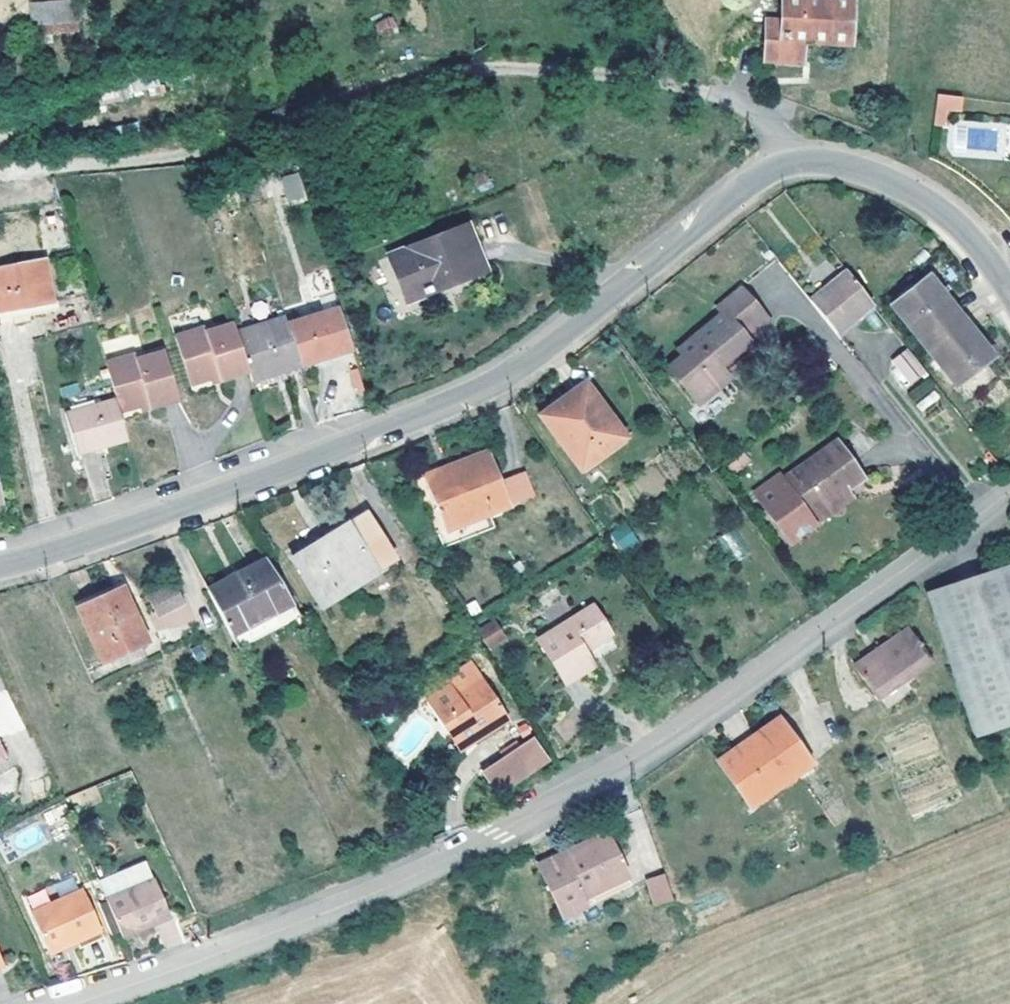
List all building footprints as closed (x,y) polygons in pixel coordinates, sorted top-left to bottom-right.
[(29,1),(31,34),(75,31),(73,0),(42,0),(29,1)] [(838,47),(839,2),(771,0),(770,28),(756,27),(755,67),(790,68),(790,45),(838,47)] [(380,39),(399,31),(392,15),(373,23),(380,39)] [(951,96),(926,92),(922,122),(932,124),(935,107),(949,109),(951,96)] [(299,172),(280,176),(286,203),(305,198),(299,172)] [(403,306),(479,274),(463,231),(386,261),(403,306)] [(47,306),(40,267),(0,273),(0,314),(47,306)] [(975,373),(988,362),(924,279),(912,289),(892,305),(887,309),(952,392),(957,387),(975,373)] [(842,280),(810,306),(836,338),(868,312),(842,280)] [(892,305),(912,289),(908,285),(889,300),(892,305)] [(735,365),(750,352),(744,345),(751,339),(748,334),(761,322),(739,295),(717,314),(721,319),(677,355),(681,361),(666,374),(693,407),(725,384),(720,378),(715,372),(730,359),(735,365)] [(281,318),(294,361),(344,345),(332,302),(281,318)] [(279,312),(229,326),(242,366),(245,377),(294,361),(281,318),(279,312)] [(198,322),(168,330),(171,341),(182,378),(210,370),(212,375),(242,366),(229,326),(227,318),(199,326),(198,322)] [(766,328),(761,322),(748,334),(751,339),(766,328)] [(171,341),(157,345),(167,383),(182,378),(171,341)] [(127,348),(98,357),(108,392),(111,405),(140,397),(141,402),(171,393),(167,383),(157,345),(129,353),(127,348)] [(715,372),(720,378),(735,365),(730,359),(715,372)] [(915,367),(903,376),(921,398),(932,389),(915,367)] [(975,373),(957,387),(962,394),(980,379),(975,373)] [(584,384),(539,416),(578,472),(623,439),(584,384)] [(68,449),(120,434),(111,405),(108,392),(57,406),(68,449)] [(805,519),(845,493),(861,482),(834,445),(780,482),(805,519)] [(483,516),(505,508),(494,484),(482,455),(417,481),(440,534),(483,516)] [(518,474),(494,484),(505,508),(528,497),(518,474)] [(851,501),(845,493),(805,519),(811,528),(851,501)] [(483,516),(440,534),(433,536),(438,551),(488,530),(483,516)] [(294,564),(322,610),(378,576),(350,530),(294,564)] [(1009,725),(1009,564),(926,599),(973,738),(1009,725)] [(288,609),(262,565),(203,595),(228,642),(288,609)] [(147,595),(163,632),(193,619),(178,582),(147,595)] [(145,646),(119,589),(76,610),(101,666),(145,646)] [(296,622),(288,609),(228,642),(235,656),(296,622)] [(579,656),(605,639),(588,611),(535,646),(561,688),(588,672),(579,656)] [(491,652),(509,639),(495,618),(476,630),(491,652)] [(852,670),(878,706),(928,670),(902,634),(852,670)] [(425,707),(446,740),(473,747),(507,727),(481,686),(455,701),(450,693),(425,707)] [(775,725),(749,742),(752,746),(739,756),(735,752),(714,767),(745,812),(806,770),(775,725)] [(473,747),(446,740),(457,758),(473,747)] [(749,742),(735,752),(739,756),(752,746),(749,742)] [(529,745),(477,778),(493,802),(545,769),(529,745)] [(604,835),(576,846),(579,852),(606,841),(604,835)] [(624,887),(606,841),(579,852),(576,846),(534,863),(554,914),(624,887)] [(645,879),(653,906),(674,899),(665,872),(645,879)] [(151,887),(102,907),(118,947),(167,926),(151,887)] [(79,899),(27,921),(45,963),(73,951),(76,958),(100,948),(79,899)]
